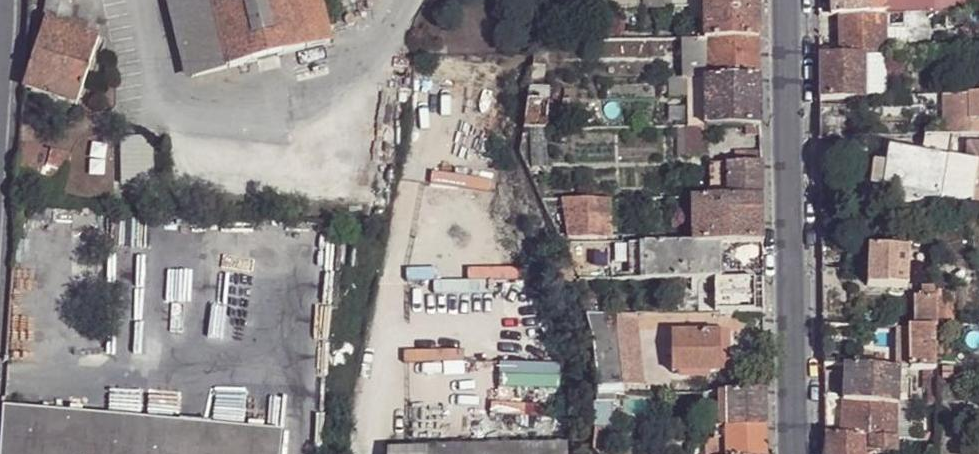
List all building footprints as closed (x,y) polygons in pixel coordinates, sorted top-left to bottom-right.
[(66,31),(72,0),(50,0),(45,23),(66,31)] [(227,71),(210,0),(172,0),(192,79),(227,71)] [(227,71),(331,44),(320,0),(210,0),(227,71)] [(641,9),(672,8),(671,0),(641,0),(641,9)] [(672,8),(672,10),(679,10),(679,16),(688,16),(687,0),(671,0),(672,8)] [(688,41),(704,41),(703,0),(687,0),(688,16),(688,31),(688,41)] [(708,41),(758,39),(757,0),(703,0),(704,41),(708,41)] [(831,19),(839,19),(878,18),(884,17),(883,0),(831,0),(831,19)] [(884,17),(922,16),(947,15),(952,15),(952,0),(883,0),(884,17)] [(952,15),(978,14),(978,0),(952,0),(952,15)] [(947,15),(922,16),(923,26),(948,25),(947,15)] [(878,18),(839,19),(839,60),(865,60),(885,59),(884,17),(878,18)] [(45,23),(21,86),(78,104),(98,41),(66,31),(45,23)] [(676,31),(676,41),(688,41),(688,31),(676,31)] [(708,78),(758,77),(758,39),(708,41),(708,78)] [(819,44),(820,61),(828,61),(827,45),(819,44)] [(886,99),(885,59),(865,60),(866,100),(886,99)] [(828,61),(820,61),(820,102),(866,100),(865,60),(839,60),(828,61)] [(744,128),(759,128),(758,77),(708,78),(703,79),(703,129),(744,128)] [(687,79),(669,79),(669,90),(688,90),(687,79)] [(688,97),(688,129),(703,129),(703,79),(687,79),(688,90),(688,97)] [(669,98),(688,97),(688,90),(669,90),(669,98)] [(525,95),(520,134),(530,134),(530,131),(543,130),(543,95),(525,95)] [(946,98),(949,134),(978,134),(978,96),(946,98)] [(760,138),(759,128),(744,128),(744,138),(760,138)] [(685,129),(674,130),(674,160),(686,160),(685,129)] [(685,129),(686,160),(697,159),(697,163),(706,162),(703,129),(688,129),(685,129)] [(609,159),(609,136),(638,136),(638,131),(572,131),(572,159),(609,159)] [(543,133),(530,134),(532,169),(548,169),(546,133),(543,133)] [(153,190),(153,139),(119,138),(119,190),(153,190)] [(879,210),(899,209),(902,196),(949,202),(950,198),(976,202),(975,207),(978,207),(978,144),(970,144),(970,162),(950,159),(953,138),(926,138),(925,155),(892,152),(879,168),(874,173),(872,185),(875,191),(880,192),(879,210)] [(18,143),(15,189),(59,200),(71,159),(18,143)] [(760,164),(760,153),(734,151),(734,165),(760,164)] [(760,197),(760,164),(734,165),(726,164),(726,167),(727,198),(760,197)] [(707,198),(727,198),(726,167),(708,168),(707,198)] [(691,245),(718,245),(761,245),(760,197),(727,198),(707,198),(690,199),(691,244),(691,245)] [(607,238),(606,201),(564,202),(566,239),(607,238)] [(626,245),(626,281),(642,281),(642,244),(626,245)] [(642,281),(715,279),(717,279),(718,245),(691,245),(691,244),(678,244),(642,244),(642,281)] [(905,292),(908,253),(868,249),(865,289),(905,292)] [(715,311),(762,310),(761,278),(717,279),(715,279),(715,311)] [(922,289),(923,299),(935,298),(935,289),(922,289)] [(916,299),(917,327),(932,326),(936,326),(935,298),(923,299),(916,299)] [(948,298),(935,298),(936,326),(949,326),(948,298)] [(637,315),(617,316),(623,387),(642,386),(637,315)] [(617,316),(589,317),(593,334),(598,389),(623,387),(617,316)] [(917,327),(895,329),(895,369),(924,368),(932,368),(932,326),(917,327)] [(725,363),(725,331),(668,332),(669,373),(715,372),(715,364),(725,363)] [(857,368),(876,368),(875,353),(858,354),(857,368)] [(726,371),(725,363),(715,364),(715,372),(726,371)] [(844,368),(839,368),(838,403),(894,403),(895,369),(876,368),(857,368),(844,368)] [(932,404),(932,368),(924,368),(924,404),(932,404)] [(722,429),(762,427),(762,391),(721,392),(722,429)] [(599,393),(598,404),(612,403),(614,403),(613,393),(599,393)] [(598,404),(597,419),(611,419),(612,403),(598,404)] [(838,403),(824,403),(824,433),(839,434),(839,438),(861,438),(865,438),(894,437),(894,403),(838,403)] [(906,403),(894,403),(894,437),(906,438),(906,403)] [(282,432),(2,408),(0,436),(0,453),(280,453),(282,432)] [(597,419),(595,431),(617,429),(616,419),(611,419),(597,419)] [(762,427),(722,429),(721,442),(721,453),(763,453),(762,427)] [(709,428),(709,441),(721,442),(722,429),(709,428)] [(893,449),(894,437),(865,438),(866,450),(893,449)] [(861,438),(839,438),(824,439),(824,453),(861,453),(861,438)] [(721,442),(709,441),(709,447),(703,447),(703,453),(721,453),(721,442)] [(566,444),(392,448),(391,453),(566,453),(566,444)]
